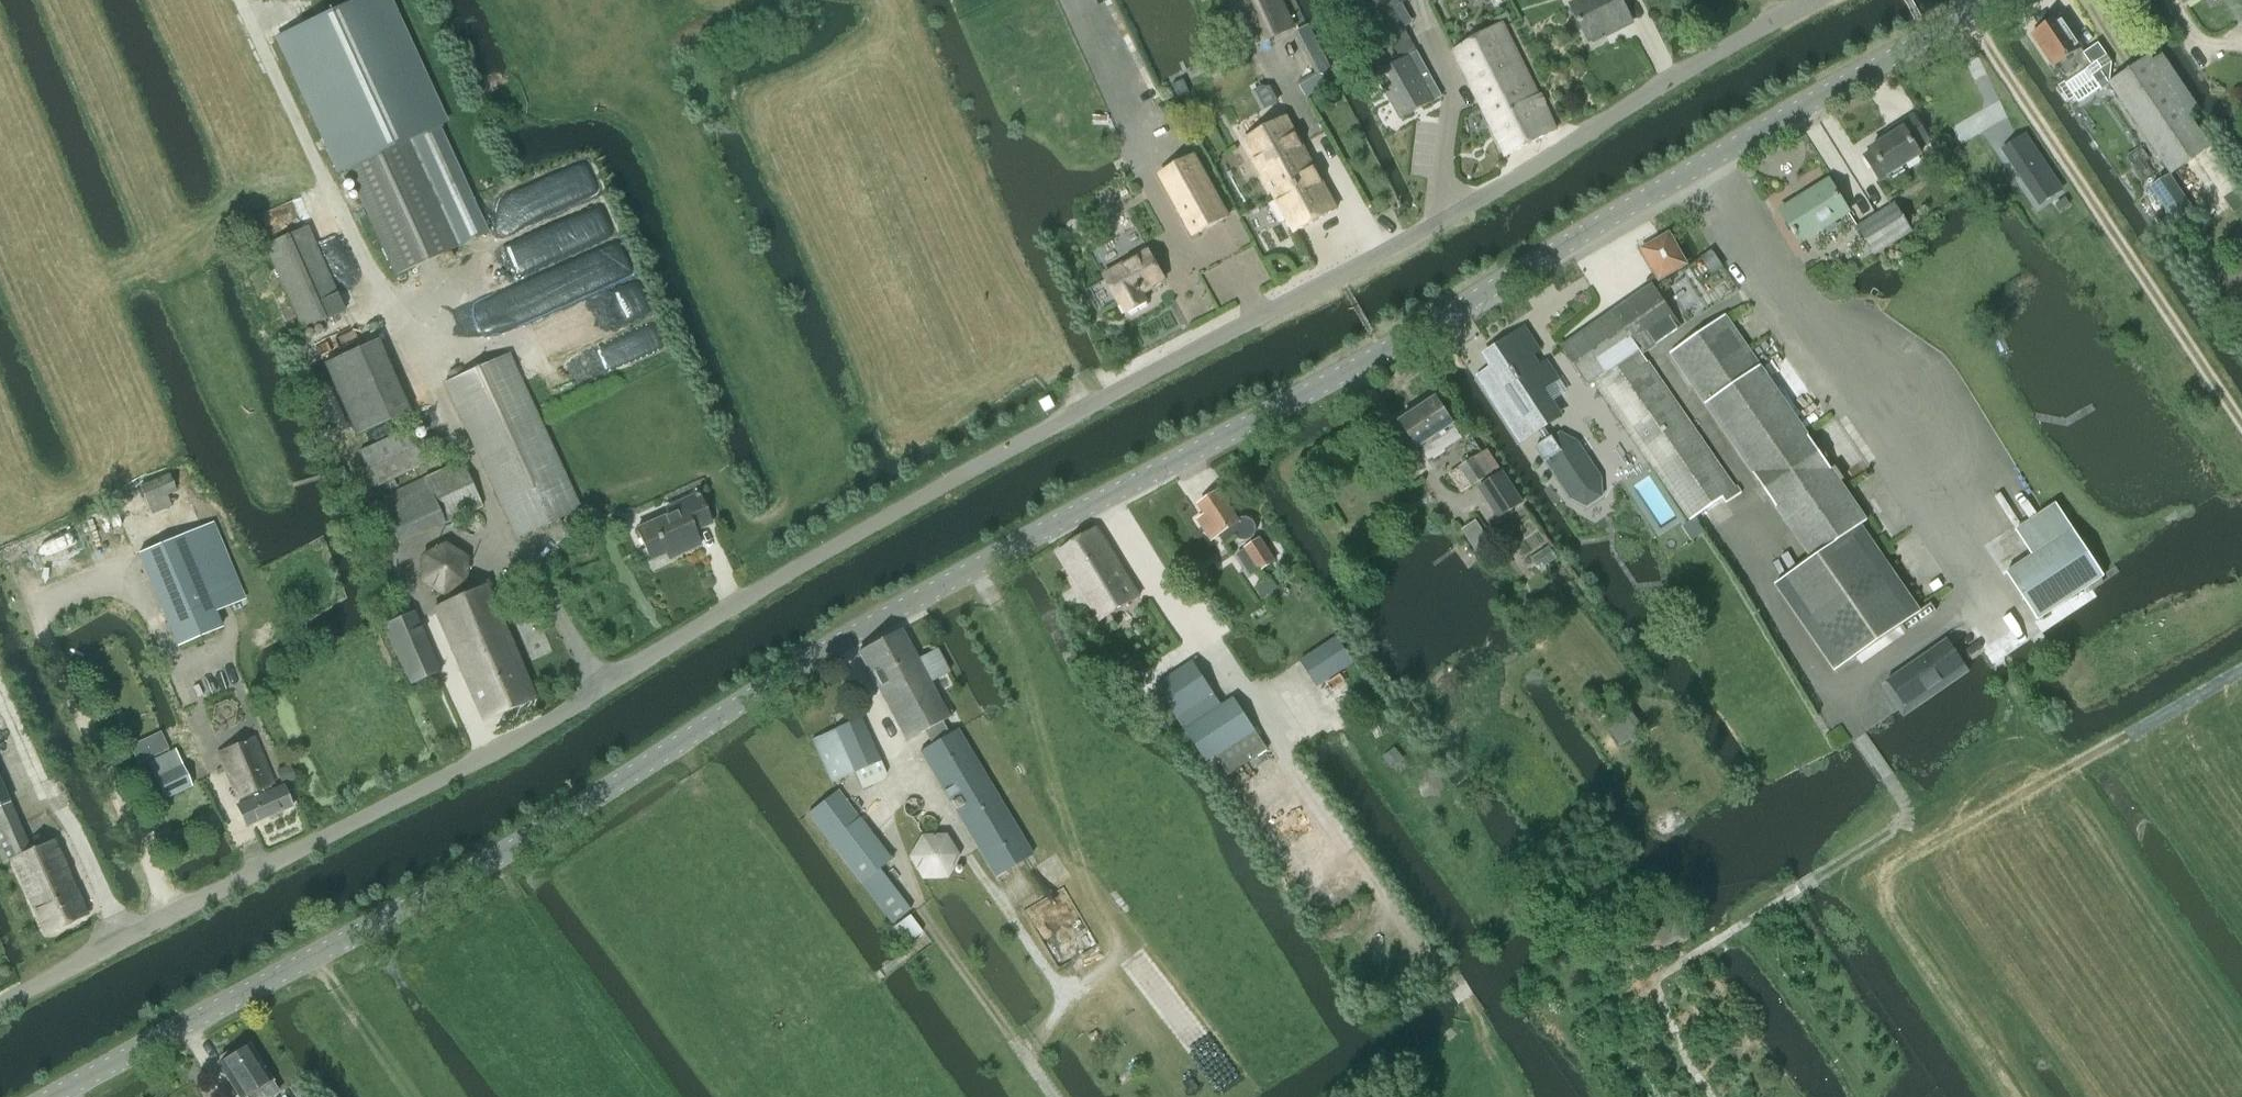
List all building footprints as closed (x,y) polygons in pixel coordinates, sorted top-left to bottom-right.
[(431,131),(443,125),(385,0),(357,0),(271,39),(332,173),(338,170),(389,280),(480,238),(431,131)] [(1293,27),(1280,0),(1236,0),(1257,44),(1293,27)] [(1441,96),(1388,0),(1335,0),(1401,118),(1441,96)] [(1633,22),(1621,0),(1581,0),(1571,5),(1589,39),(1613,27),(1615,31),(1633,22)] [(2059,16),(2032,35),(2053,66),(2054,65),(2065,82),(2086,68),(2093,79),(2100,74),(2108,85),(2109,83),(2111,62),(2098,43),(2083,53),(2080,48),(2080,47),(2059,16)] [(1454,50),(1506,155),(1555,130),(1540,95),(1538,96),(1502,22),(1454,50)] [(2109,83),(2169,173),(2209,147),(2188,116),(2199,109),(2162,54),(2151,61),(2149,57),(2109,83)] [(1331,70),(1318,77),(1324,88),(1337,81),(1331,70)] [(2092,79),(2102,93),(2110,88),(2100,74),(2092,79)] [(1870,149),(1872,151),(1864,155),(1879,180),(1920,155),(1917,150),(1929,142),(1913,116),(1900,124),(1903,129),(1870,149)] [(1293,232),(1336,209),(1285,117),(1242,140),(1293,232)] [(2024,135),(2002,150),(2034,197),(2056,182),(2024,135)] [(1192,235),(1227,216),(1193,154),(1158,174),(1192,235)] [(2194,210),(2169,173),(2149,187),(2173,223),(2194,210)] [(1800,242),(1847,212),(1827,180),(1780,210),(1800,242)] [(1876,216),(1893,244),(1911,232),(1894,204),(1876,216)] [(1893,244),(1876,216),(1857,228),(1874,255),(1893,244)] [(303,331),(345,312),(308,228),(266,247),(303,331)] [(1657,276),(1683,262),(1668,235),(1642,249),(1657,276)] [(1141,291),(1164,279),(1147,250),(1102,275),(1118,304),(1120,303),(1125,313),(1147,302),(1141,291)] [(1636,356),(1641,353),(1680,326),(1651,285),(1614,311),(1638,346),(1632,350),(1636,356)] [(1638,346),(1614,311),(1562,347),(1587,383),(1592,379),(1688,520),(1734,489),(1641,353),(1636,356),(1632,350),(1638,346)] [(1922,617),(1882,559),(1750,365),(1752,364),(1720,317),(1667,353),(1808,561),(1771,586),(1834,677),(1922,617)] [(1484,355),(1498,376),(1484,386),(1520,441),(1536,430),(1543,441),(1534,447),(1543,462),(1545,461),(1569,498),(1585,506),(1601,496),(1600,478),(1576,441),(1560,433),(1552,438),(1551,437),(1550,437),(1542,426),(1544,426),(1534,411),(1549,401),(1540,389),(1555,379),(1543,362),(1539,365),(1533,355),(1537,352),(1522,330),(1511,337),(1510,336),(1498,344),(1499,345),(1484,355)] [(356,436),(409,413),(377,341),(325,364),(356,436)] [(515,538),(579,509),(508,354),(444,384),(515,538)] [(1044,411),(1054,406),(1048,396),(1039,402),(1044,411)] [(1427,461),(1446,448),(1460,438),(1452,426),(1453,425),(1435,397),(1400,421),(1427,461)] [(406,430),(358,452),(375,488),(423,466),(406,430)] [(1480,482),(1499,470),(1486,450),(1467,462),(1480,482)] [(398,544),(482,507),(461,461),(378,499),(398,544)] [(1524,502),(1502,471),(1476,488),(1497,520),(1524,502)] [(170,506),(165,494),(175,490),(168,473),(139,486),(151,514),(170,506)] [(1243,517),(1237,519),(1218,491),(1198,505),(1205,515),(1198,520),(1211,539),(1218,534),(1224,544),(1235,536),(1240,539),(1246,540),(1251,538),(1255,533),(1256,527),(1253,522),(1249,518),(1243,517)] [(636,530),(649,559),(649,561),(675,549),(678,556),(699,546),(693,532),(711,524),(698,494),(679,502),(682,509),(636,530)] [(236,602),(203,526),(135,555),(174,646),(218,627),(212,612),(236,602)] [(1097,526),(1059,550),(1064,559),(1100,618),(1138,595),(1117,559),(1097,526)] [(2006,573),(2006,574),(2036,620),(2103,576),(2072,530),(2006,573)] [(1259,570),(1274,560),(1259,538),(1244,548),(1259,570)] [(423,556),(421,581),(442,595),(465,584),(466,559),(445,545),(423,556)] [(1255,586),(1263,597),(1278,586),(1269,575),(1255,586)] [(483,721),(534,699),(485,585),(433,608),(483,721)] [(409,685),(439,672),(413,611),(407,614),(400,597),(376,608),(409,685)] [(916,660),(899,629),(857,652),(904,740),(947,717),(929,682),(951,670),(939,647),(916,660)] [(1337,636),(1300,660),(1316,686),(1353,662),(1337,636)] [(1962,666),(1948,645),(1944,639),(1942,640),(1943,641),(1887,679),(1886,678),(1885,679),(1904,706),(1905,706),(1904,705),(1961,666),(1961,667),(1962,666)] [(1219,707),(1191,665),(1158,687),(1186,729),(1219,707)] [(1219,707),(1186,729),(1207,762),(1217,755),(1228,771),(1266,746),(1233,698),(1219,707)] [(1608,730),(1621,747),(1645,729),(1632,712),(1608,730)] [(830,782),(879,761),(860,717),(811,739),(830,782)] [(993,876),(1031,854),(956,729),(918,751),(993,876)] [(156,734),(137,742),(145,759),(168,749),(161,736),(160,733),(160,732),(159,732),(156,734)] [(254,737),(216,754),(236,800),(239,799),(240,803),(236,805),(246,827),(292,807),(282,785),(270,790),(269,786),(275,784),(254,737)] [(1394,747),(1383,757),(1392,768),(1403,758),(1394,747)] [(289,764),(276,770),(282,784),(295,779),(289,764)] [(163,799),(191,786),(181,766),(154,779),(163,799)] [(9,803),(0,782),(0,807),(9,803)] [(860,882),(889,859),(837,791),(807,813),(860,882)] [(9,803),(0,807),(0,859),(2,864),(11,860),(44,934),(86,916),(54,841),(30,851),(9,803)] [(921,880),(947,879),(960,857),(947,833),(920,835),(907,857),(921,880)] [(276,1092),(270,1081),(271,1081),(248,1042),(217,1061),(239,1096),(268,1096),(276,1092)]
